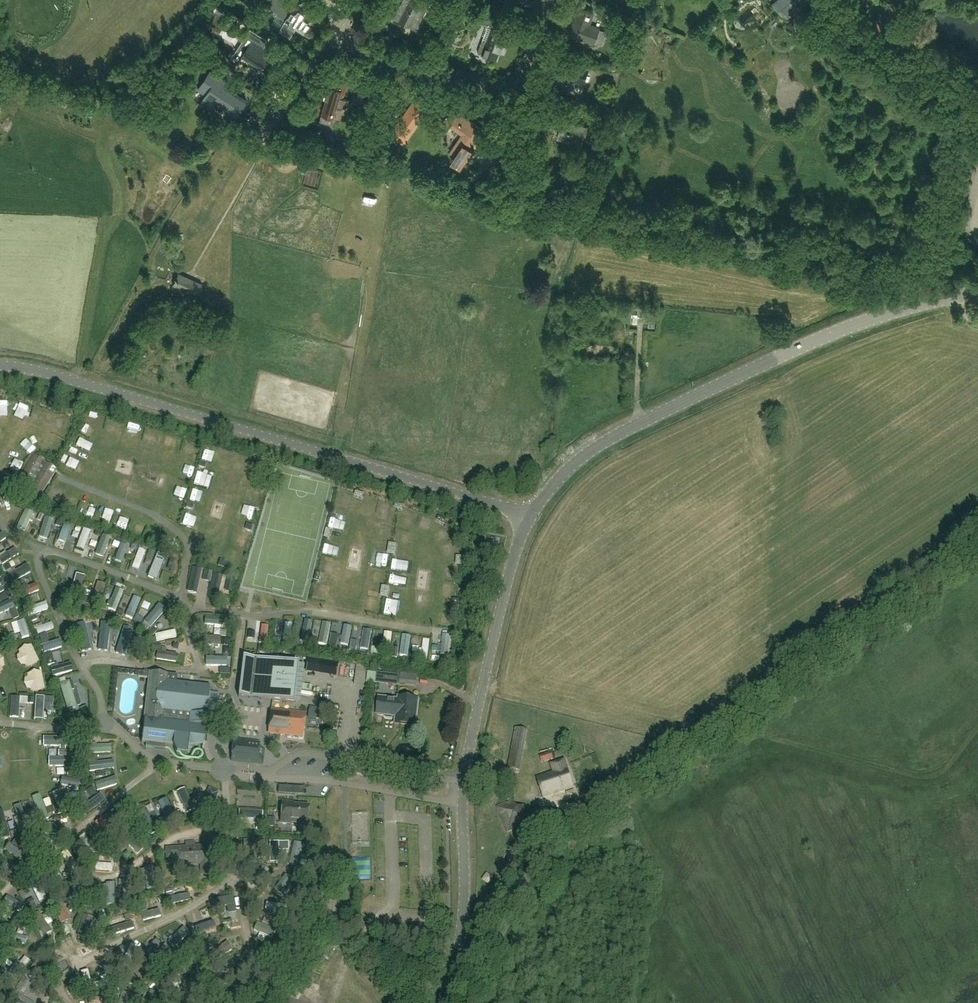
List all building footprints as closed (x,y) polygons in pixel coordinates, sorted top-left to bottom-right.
[(313,17),(294,5),(294,6),(284,0),(271,0),(267,6),(277,13),(276,14),(285,20),(280,29),(290,36),(296,27),(303,32),(313,17)] [(398,8),(394,18),(416,30),(430,3),(424,0),(403,0),(398,8)] [(773,3),(782,13),(784,12),(791,20),(813,1),(812,1),(810,0),(777,0),(773,3)] [(436,20),(441,9),(440,8),(441,6),(435,3),(434,5),(428,16),(436,20)] [(570,34),(594,43),(600,27),(590,24),(594,13),(579,8),(570,34)] [(266,9),(260,15),(269,24),(275,18),(266,9)] [(487,17),(476,13),(473,19),(484,23),(487,17)] [(484,41),(481,43),(477,53),(496,60),(499,51),(501,52),(505,42),(503,41),(506,33),(499,31),(503,21),(492,17),(489,25),(488,27),(491,29),(486,42),(484,41)] [(622,30),(611,23),(608,27),(620,34),(622,30)] [(231,25),(231,42),(240,42),(240,25),(231,25)] [(251,28),(240,45),(247,49),(242,56),(260,68),(272,50),(264,45),(268,39),(251,28)] [(583,83),(588,69),(565,60),(559,77),(555,76),(551,86),(565,91),(570,78),(583,83)] [(224,87),(228,81),(211,70),(198,89),(206,94),(200,103),(209,109),(218,95),(228,101),(226,103),(238,111),(245,101),(224,87)] [(344,98),(348,84),(340,81),(338,89),(329,86),(322,114),(335,117),(337,109),(341,109),(345,108),(347,107),(350,104),(351,101),(352,101),(352,100),(344,98)] [(376,101),(364,87),(355,95),(367,109),(376,101)] [(410,108),(396,128),(407,135),(421,115),(410,108)] [(473,129),(477,124),(453,109),(447,117),(443,122),(463,135),(454,147),(460,150),(452,162),(461,168),(472,150),(469,148),(474,141),(470,139),(476,131),(473,129)] [(584,142),(588,126),(572,122),(573,118),(543,111),(541,123),(560,127),(558,136),(584,142)] [(196,296),(201,284),(178,273),(172,285),(196,296)] [(181,310),(185,301),(176,297),(172,306),(181,310)] [(17,403),(15,413),(24,414),(25,404),(17,403)] [(45,418),(48,419),(51,411),(42,407),(36,421),(43,424),(45,418)] [(105,424),(104,436),(113,436),(113,425),(105,424)] [(89,440),(92,433),(82,428),(79,435),(89,440)] [(123,440),(135,442),(136,432),(125,430),(123,440)] [(164,437),(161,446),(169,448),(172,439),(164,437)] [(155,453),(156,438),(148,438),(147,452),(155,453)] [(78,439),(75,447),(89,453),(92,445),(78,439)] [(28,452),(38,450),(36,440),(26,443),(28,452)] [(61,461),(66,463),(70,456),(65,454),(61,461)] [(80,472),(83,464),(69,458),(66,466),(80,472)] [(41,464),(33,459),(20,480),(28,485),(29,484),(42,492),(54,472),(40,464),(41,464)] [(183,476),(193,476),(193,466),(184,466),(183,476)] [(179,502),(187,501),(186,489),(178,489),(179,502)] [(53,491),(50,496),(60,502),(63,497),(53,491)] [(81,501),(83,494),(75,491),(72,498),(81,501)] [(69,504),(78,508),(80,503),(71,499),(69,504)] [(89,514),(93,504),(84,501),(81,511),(89,514)] [(380,517),(389,519),(392,503),(383,501),(380,517)] [(172,505),(169,513),(179,518),(182,509),(172,505)] [(27,509),(21,530),(29,533),(33,519),(32,519),(34,511),(27,509)] [(446,520),(439,516),(437,520),(444,524),(446,520)] [(332,528),(346,530),(348,519),(334,517),(332,528)] [(44,520),(41,536),(49,537),(52,522),(44,520)] [(379,526),(378,535),(393,536),(394,527),(379,526)] [(77,545),(86,549),(93,531),(84,528),(77,545)] [(0,533),(0,546),(9,540),(3,531),(0,533)] [(106,554),(110,537),(104,535),(99,552),(106,554)] [(323,541),(320,555),(335,559),(338,544),(323,541)] [(124,564),(130,546),(124,544),(118,562),(124,564)] [(397,545),(390,544),(389,544),(388,554),(388,555),(395,556),(395,555),(397,546),(397,545)] [(133,567),(141,570),(148,551),(141,548),(133,567)] [(228,558),(226,565),(239,569),(241,562),(228,558)] [(408,571),(409,560),(394,559),(393,570),(408,571)] [(151,575),(159,578),(165,563),(157,560),(151,575)] [(332,572),(335,563),(324,560),(321,569),(332,572)] [(28,566),(10,573),(13,581),(31,574),(28,566)] [(457,574),(457,567),(446,568),(446,575),(457,574)] [(200,595),(206,570),(198,568),(193,593),(200,595)] [(79,581),(74,600),(81,601),(85,582),(79,581)] [(22,599),(39,593),(36,585),(20,591),(22,599)] [(380,596),(388,597),(390,587),(382,586),(380,596)] [(116,590),(110,612),(118,615),(124,592),(116,590)] [(317,590),(317,599),(326,599),(326,591),(317,590)] [(136,620),(142,599),(135,597),(128,617),(136,620)] [(370,597),(369,608),(380,609),(381,598),(370,597)] [(13,609),(10,600),(0,603),(0,613),(13,609)] [(35,616),(47,611),(45,604),(32,609),(35,616)] [(158,605),(144,624),(154,631),(167,611),(158,605)] [(15,633),(27,629),(23,618),(12,623),(15,633)] [(306,632),(312,633),(315,622),(309,620),(306,632)] [(51,624),(37,628),(39,635),(53,632),(51,624)] [(208,625),(208,631),(216,631),(216,637),(230,638),(230,634),(223,634),(224,626),(208,625)] [(350,645),(354,627),(347,625),(343,643),(350,645)] [(86,629),(79,632),(86,653),(93,650),(86,629)] [(110,650),(110,629),(101,629),(101,650),(110,650)] [(370,651),(373,631),(367,630),(364,650),(370,651)] [(441,640),(442,655),(451,655),(450,632),(445,632),(445,640),(441,640)] [(172,633),(158,635),(159,643),(173,641),(172,633)] [(208,648),(223,648),(223,639),(208,639),(208,648)] [(61,650),(59,641),(51,643),(50,640),(43,642),(46,653),(61,650)] [(30,644),(22,645),(23,660),(31,659),(30,644)] [(160,654),(160,663),(180,663),(180,654),(160,654)] [(298,663),(255,658),(243,657),(238,697),(294,704),(298,663)] [(209,685),(209,686),(167,681),(167,680),(167,675),(160,674),(161,674),(139,671),(138,677),(149,678),(141,743),(146,743),(145,748),(165,750),(166,746),(173,746),(176,755),(187,756),(188,747),(203,746),(204,741),(206,725),(210,726),(211,715),(207,714),(210,685),(209,685)] [(376,684),(388,685),(389,673),(377,672),(376,684)] [(79,712),(74,685),(65,687),(70,714),(79,712)] [(11,702),(7,690),(0,692),(0,693),(4,704),(11,702)] [(402,712),(402,717),(395,723),(415,726),(418,699),(398,696),(398,698),(401,699),(400,708),(405,709),(404,712),(402,712)] [(53,698),(36,697),(35,719),(43,719),(44,704),(53,704),(53,698)] [(395,723),(402,717),(402,712),(404,712),(405,709),(400,708),(401,699),(398,698),(398,699),(378,697),(376,714),(385,715),(385,717),(392,718),(393,716),(395,716),(394,723),(395,723)] [(15,698),(14,720),(22,720),(23,699),(15,698)] [(271,709),(271,715),(268,733),(303,737),(305,713),(290,711),(271,709)] [(311,725),(311,734),(325,734),(325,726),(311,725)] [(519,770),(527,730),(515,727),(508,768),(519,770)] [(233,743),(231,761),(257,764),(257,763),(258,763),(260,751),(258,751),(259,746),(233,743)] [(94,746),(93,756),(115,759),(116,749),(94,746)] [(542,763),(553,759),(551,752),(539,756),(542,763)] [(67,771),(66,759),(52,760),(52,768),(58,767),(59,771),(67,771)] [(543,797),(573,787),(567,770),(564,760),(552,764),(554,772),(537,777),(543,797)] [(119,766),(93,766),(93,775),(119,775),(119,766)] [(323,778),(333,774),(330,768),(321,772),(323,778)] [(73,790),(75,783),(63,780),(61,786),(73,790)] [(110,794),(122,790),(119,782),(108,786),(110,794)] [(278,794),(294,795),(295,787),(278,786),(278,794)] [(43,796),(35,799),(42,817),(50,814),(43,796)] [(167,798),(158,802),(165,817),(158,820),(163,829),(178,821),(167,798)] [(507,832),(531,823),(524,805),(517,807),(514,800),(497,807),(507,832)] [(307,824),(308,805),(292,804),(293,802),(282,801),(281,822),(307,824)] [(256,827),(257,835),(261,835),(260,822),(244,822),(244,828),(256,827)] [(265,839),(244,841),(245,849),(258,848),(259,860),(267,859),(265,839)] [(182,865),(191,864),(190,842),(185,843),(186,848),(167,849),(167,858),(173,857),(174,870),(182,869),(182,865)] [(194,842),(190,842),(191,864),(201,863),(201,868),(210,867),(209,855),(215,854),(214,846),(195,847),(194,842)] [(382,863),(390,863),(389,853),(382,853),(382,863)] [(376,865),(358,865),(359,881),(377,881),(376,865)] [(56,867),(52,869),(62,887),(66,884),(56,867)] [(63,924),(72,920),(63,897),(54,901),(63,924)] [(179,900),(181,907),(194,904),(192,897),(179,900)] [(7,905),(17,910),(20,903),(10,899),(7,905)] [(167,943),(172,948),(188,933),(183,927),(167,943)] [(261,927),(258,936),(276,940),(278,932),(261,927)] [(72,928),(65,931),(67,936),(74,933),(72,928)] [(219,960),(235,953),(231,944),(215,950),(219,960)] [(21,968),(26,971),(32,963),(28,960),(21,968)] [(91,972),(84,974),(90,995),(97,993),(91,972)]
